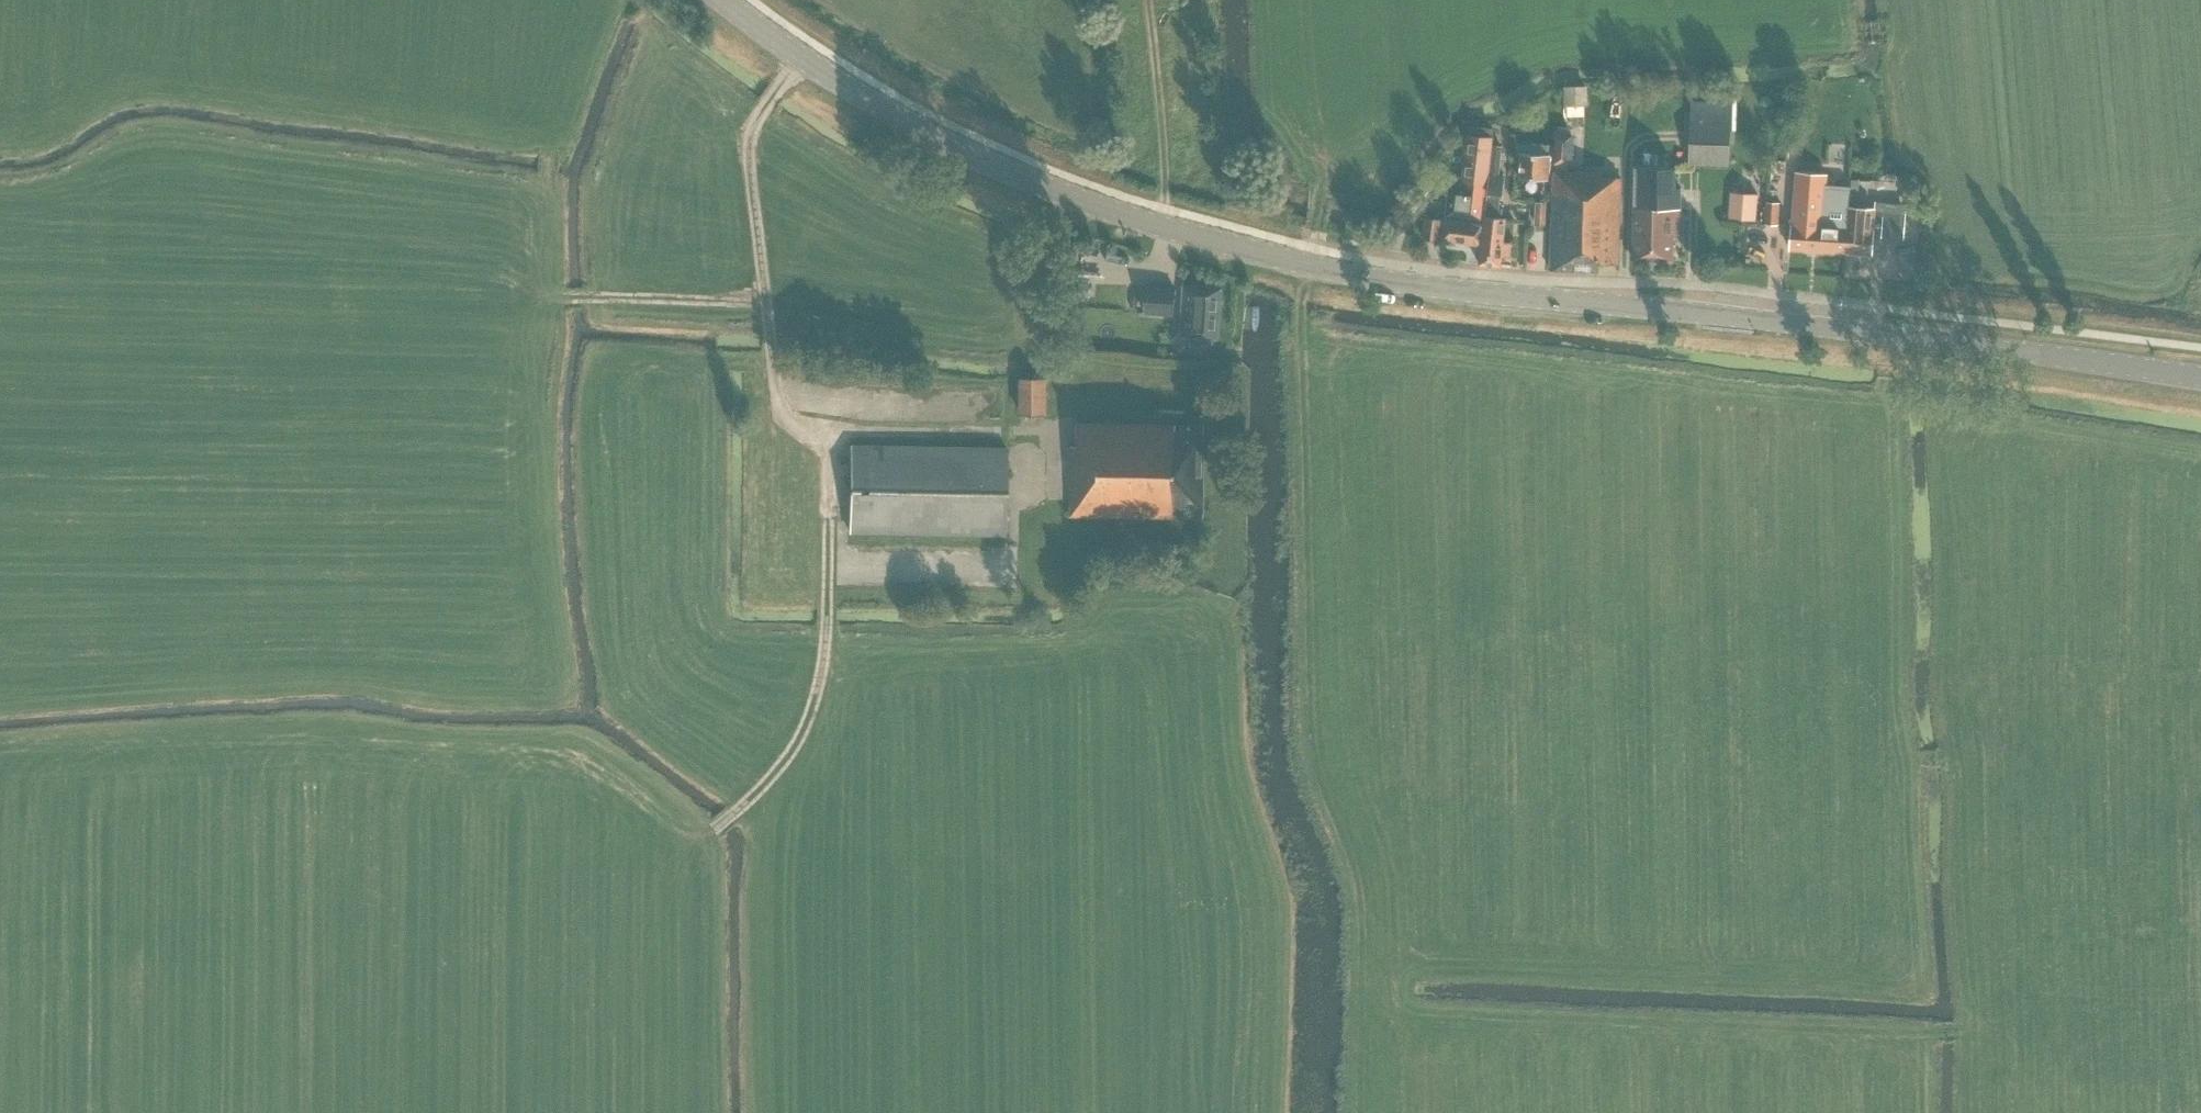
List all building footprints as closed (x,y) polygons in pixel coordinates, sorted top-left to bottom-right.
[(1587,86),(1564,87),(1564,106),(1587,106),(1587,86)] [(1731,113),(1705,113),(1704,122),(1690,122),(1688,163),(1729,165),(1731,113)] [(1464,182),(1463,192),(1485,195),(1493,131),(1470,128),(1469,136),(1468,136),(1462,182),(1464,182)] [(1518,178),(1548,179),(1549,154),(1548,154),(1548,145),(1521,143),(1518,178)] [(1505,218),(1498,217),(1500,195),(1503,196),(1505,177),(1499,176),(1501,161),(1498,161),(1500,149),(1492,148),(1487,183),(1479,264),(1500,266),(1501,256),(1510,257),(1511,243),(1503,241),(1505,218)] [(1679,235),(1681,188),(1675,188),(1676,167),(1635,166),(1633,260),(1672,261),(1673,235),(1679,235)] [(1790,250),(1845,253),(1848,210),(1823,208),(1824,196),(1826,174),(1795,171),(1790,250)] [(1599,263),(1617,264),(1620,178),(1602,177),(1602,174),(1554,172),(1550,270),(1599,272),(1599,263)] [(1873,230),(1873,220),(1874,208),(1849,207),(1850,190),(1849,190),(1848,210),(1845,253),(1871,255),(1873,230)] [(1728,221),(1757,225),(1761,197),(1732,193),(1728,221)] [(1535,202),(1533,225),(1545,225),(1547,203),(1535,202)] [(1765,224),(1777,225),(1778,203),(1766,202),(1765,224)] [(1873,230),(1882,231),(1882,238),(1904,239),(1905,214),(1883,213),(1882,221),(1873,220),(1873,230)] [(1441,241),(1480,246),(1482,224),(1426,217),(1423,239),(1439,241),(1439,240),(1441,240),(1441,241)] [(1078,283),(1078,296),(1088,296),(1088,283),(1078,283)] [(1180,337),(1218,339),(1221,288),(1194,287),(1183,286),(1180,337)] [(1175,290),(1146,288),(1144,314),(1173,315),(1175,290)] [(1020,414),(1046,414),(1046,379),(1020,379),(1020,414)] [(1070,516),(1203,518),(1204,426),(1181,425),(1181,430),(1175,430),(1175,425),(1076,424),(1076,446),(1071,446),(1070,516)] [(849,533),(1005,536),(1006,449),(851,446),(849,533)]
